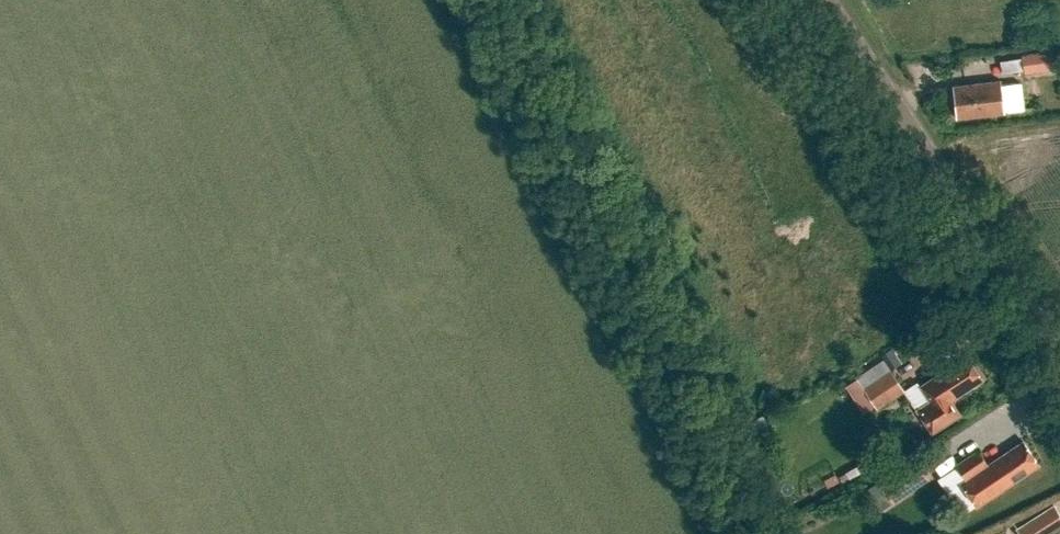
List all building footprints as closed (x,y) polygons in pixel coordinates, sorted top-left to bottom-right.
[(1049,71),(1047,53),(1021,56),(1023,75),(1049,71)] [(1015,59),(997,62),(999,73),(1017,71),(1015,59)] [(999,81),(951,87),(955,119),(1023,111),(1019,84),(999,87),(999,81)] [(933,403),(919,412),(934,435),(962,418),(954,403),(985,382),(969,357),(923,388),(933,403)] [(877,409),(905,391),(890,369),(863,388),(877,409)] [(979,452),(957,467),(965,479),(960,482),(977,509),(994,498),(1042,466),(1026,442),(988,467),(979,452)] [(931,478),(918,459),(879,485),(892,504),(931,478)] [(1018,531),(1020,533),(1059,533),(1059,515),(1055,507),(1018,531)]
